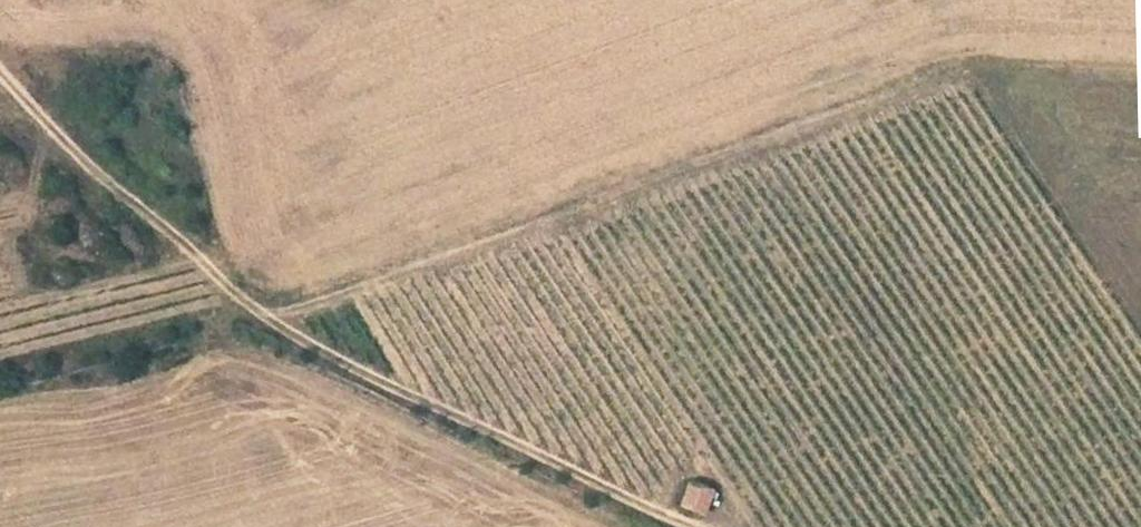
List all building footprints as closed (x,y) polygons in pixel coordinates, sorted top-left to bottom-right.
[(688,480),(679,506),(706,516),(715,489),(688,480)]
